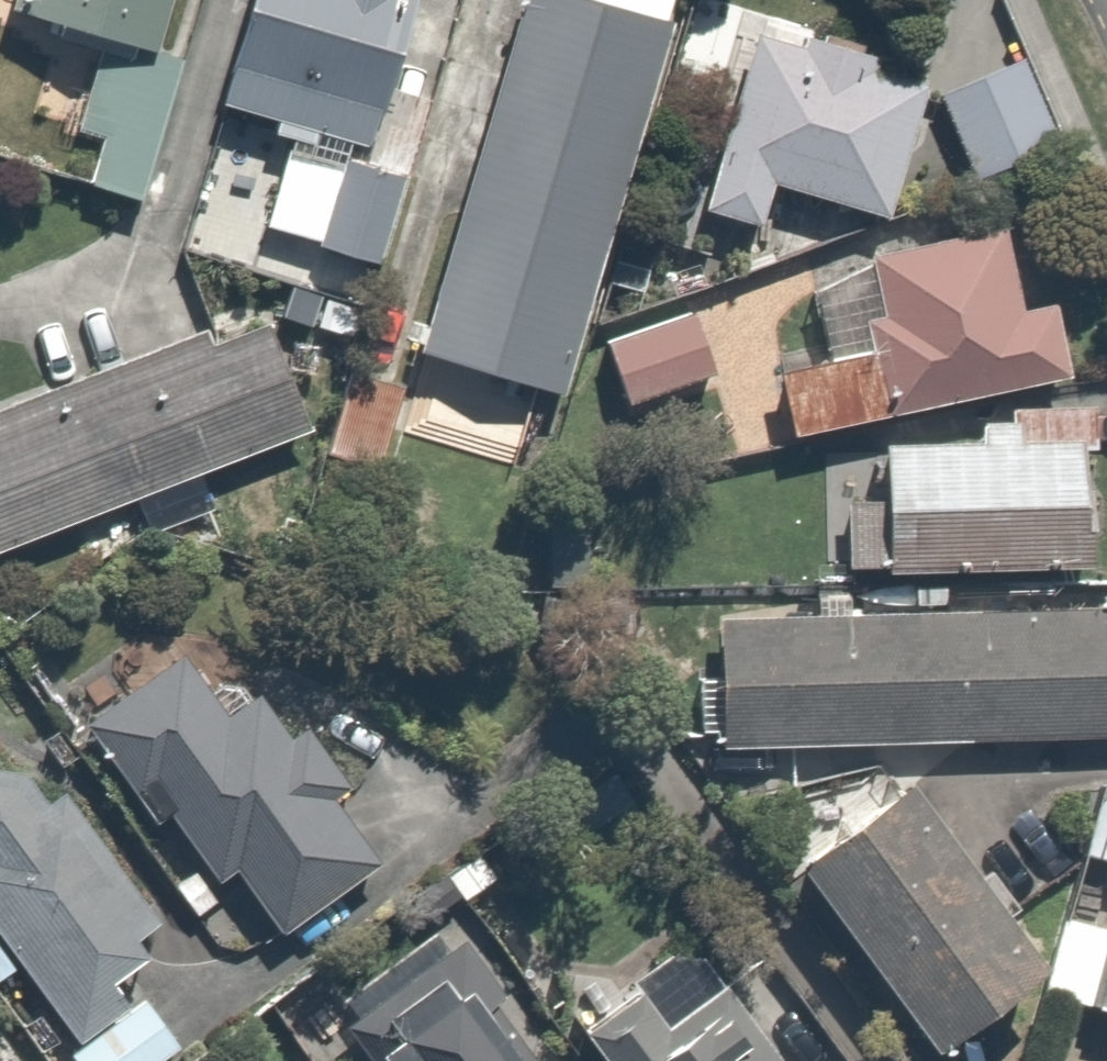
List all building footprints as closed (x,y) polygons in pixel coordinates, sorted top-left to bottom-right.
[(13,27),(106,47),(85,143),(102,147),(95,181),(155,194),(185,58),(167,54),(178,0),(19,0),(13,27)] [(235,118),(300,136),(273,235),(408,272),(452,112),(422,104),(450,0),(267,0),(235,118)] [(690,0),(597,0),(595,8),(565,0),(530,0),(431,362),(580,403),(690,0)] [(933,94),(757,41),(701,227),(768,247),(783,199),(892,232),(933,94)] [(1035,73),(950,109),(983,190),(1069,155),(1035,73)] [(840,368),(784,384),(802,449),(1092,366),(1051,220),(875,270),(879,284),(821,300),(840,368)] [(0,425),(0,549),(331,425),(290,316),(0,425)] [(696,320),(611,348),(631,412),(717,385),(696,320)] [(417,388),(353,379),(341,469),(405,477),(417,388)] [(898,458),(896,503),(863,501),(859,581),(1102,592),(1106,478),(1106,413),(985,408),(983,462),(898,458)] [(738,618),(739,762),(1106,759),(1106,615),(738,618)] [(193,648),(79,733),(187,876),(199,866),(222,896),(234,887),(278,946),(435,827),(353,719),(313,749),(274,698),(247,719),(193,648)] [(71,1024),(36,1051),(44,1060),(184,1060),(248,1010),(83,801),(68,814),(66,808),(63,803),(59,797),(55,792),(51,788),(46,784),(40,781),(35,778),(29,776),(23,775),(16,774),(10,774),(4,775),(0,776),(0,935),(71,1024)] [(911,799),(804,880),(926,1048),(1039,966),(911,799)] [(1064,924),(1043,995),(1106,1013),(1106,936),(1064,924)] [(592,1046),(604,1060),(841,1060),(744,932),(592,1046)] [(467,956),(456,964),(447,953),(371,1013),(334,966),(276,1012),(315,1060),(551,1060),(467,956)] [(0,1036),(0,1060),(17,1060),(0,1036)]
